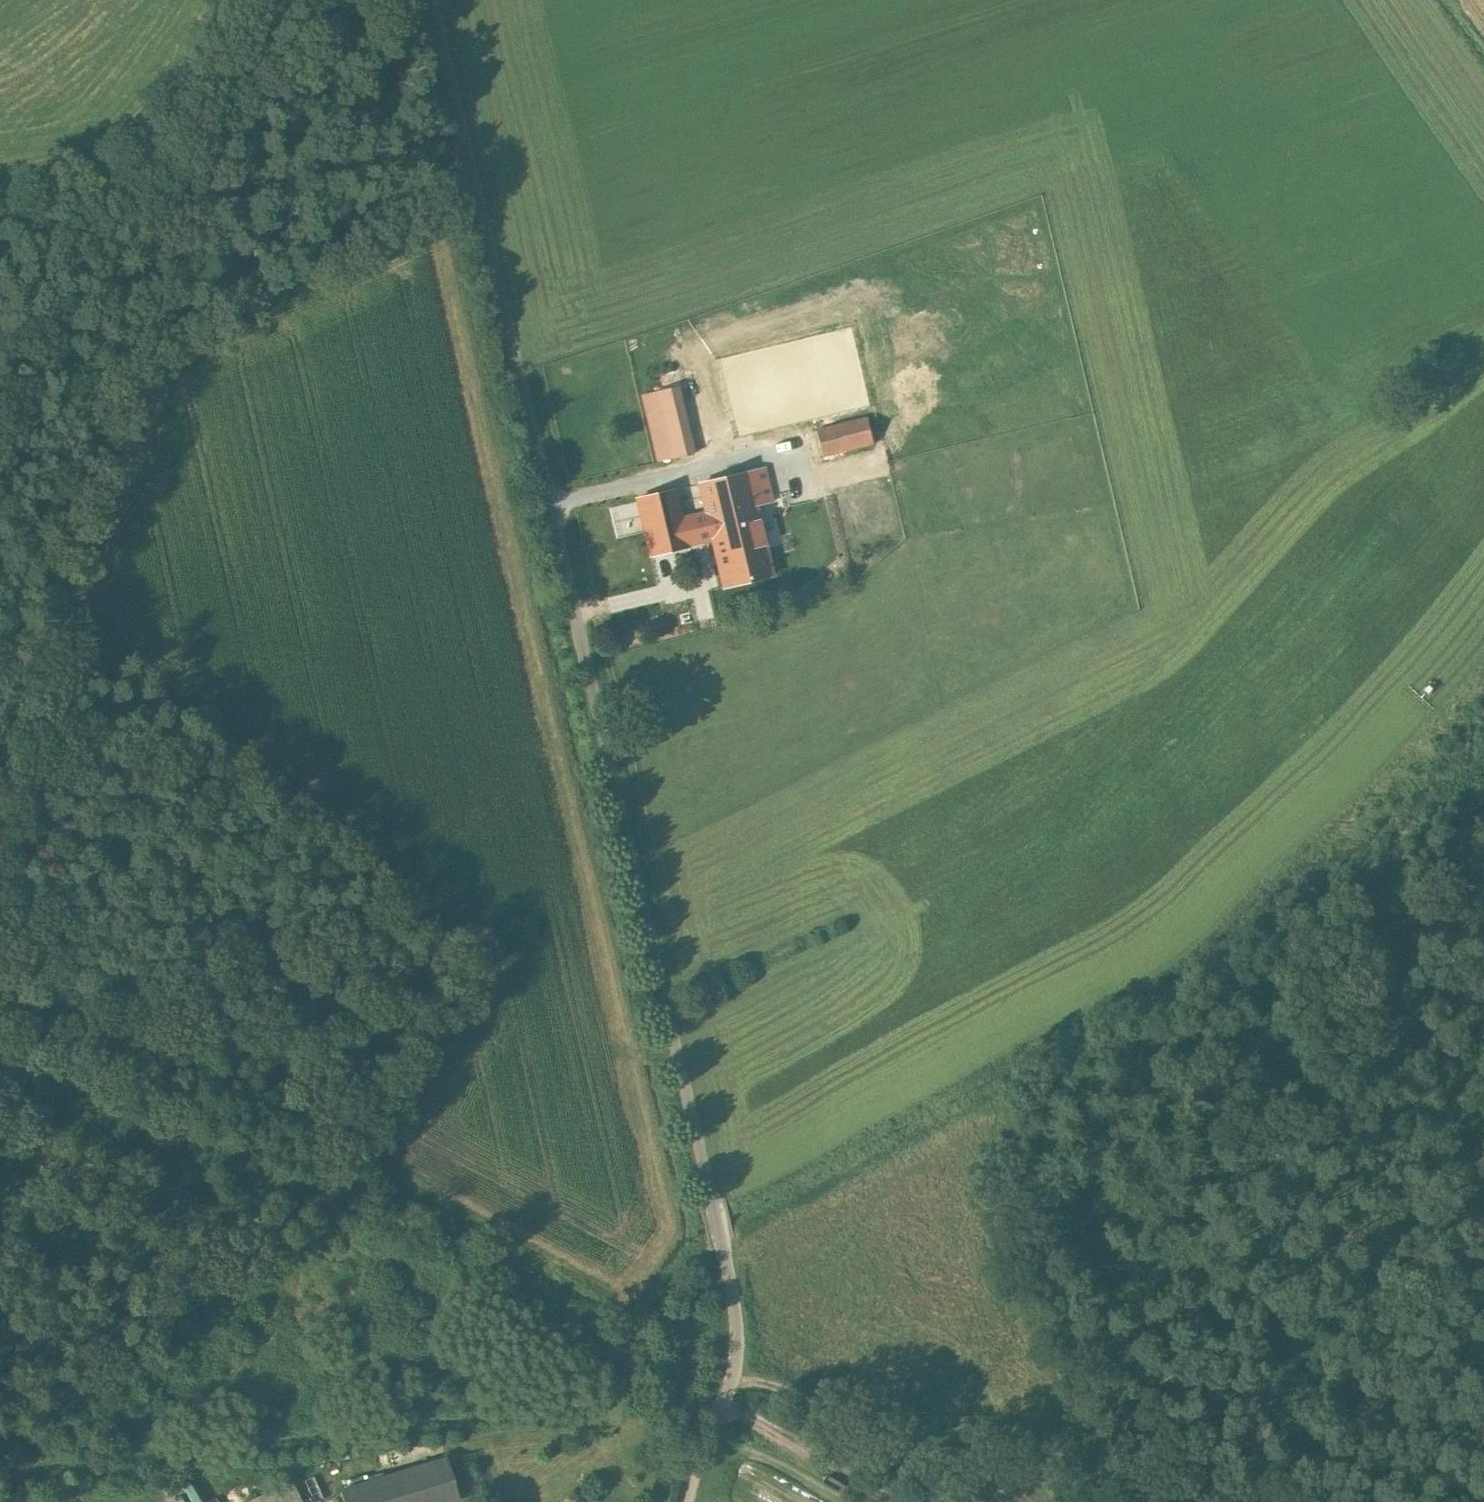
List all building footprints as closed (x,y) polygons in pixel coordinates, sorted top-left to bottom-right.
[(675,387),(641,395),(657,461),(691,452),(675,387)] [(867,418),(816,431),(822,456),(874,443),(867,418)] [(761,471),(699,485),(706,514),(751,503),(768,499),(761,471)] [(672,492),(637,501),(650,554),(686,546),(685,544),(679,520),(672,492)] [(706,514),(679,520),(685,544),(711,537),(722,586),(768,575),(751,503),(706,514)] [(340,1491),(344,1501),(451,1501),(459,1499),(446,1458),(340,1491)] [(180,1501),(211,1501),(203,1483),(176,1495),(180,1501)] [(253,1501),(302,1501),(293,1483),(253,1501)]
